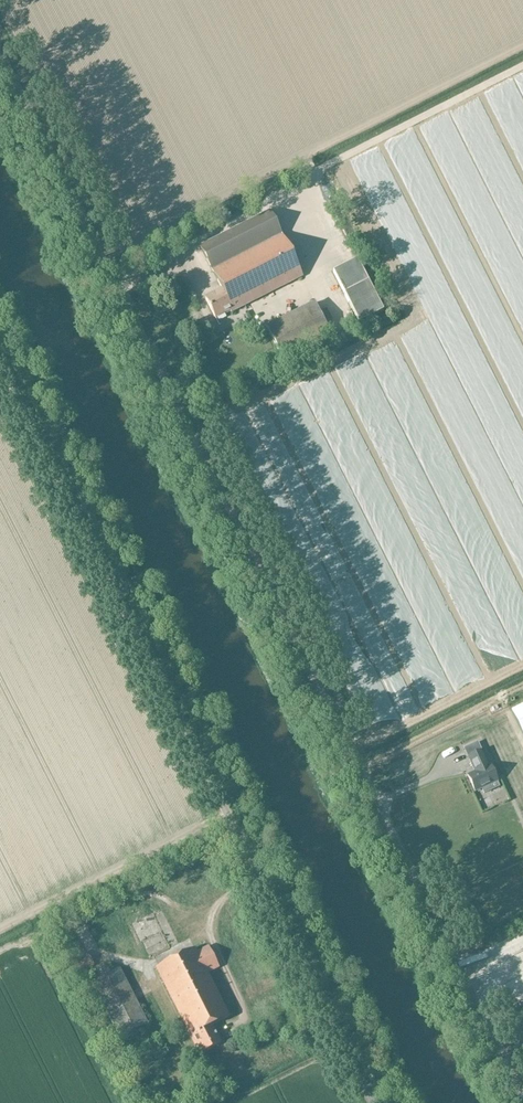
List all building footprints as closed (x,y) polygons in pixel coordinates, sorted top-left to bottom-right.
[(205,299),(215,318),(231,310),(232,312),(302,276),(270,212),(201,247),(211,271),(221,291),(205,299)] [(368,282),(357,260),(333,272),(344,294),(368,282)] [(382,311),(368,282),(344,294),(358,324),(382,311)] [(266,327),(284,361),(332,336),(315,302),(266,327)] [(515,710),(522,726),(522,705),(515,710)] [(475,772),(467,775),(475,792),(482,789),(484,794),(491,790),(489,785),(497,781),(490,765),(488,766),(481,751),(468,757),(475,772)] [(141,952),(151,952),(150,941),(141,941),(141,952)] [(207,973),(218,967),(208,947),(197,952),(195,948),(155,968),(194,1045),(197,1044),(202,1053),(221,1045),(211,1025),(229,1017),(207,973)] [(91,983),(120,1039),(148,1024),(120,968),(91,983)]
